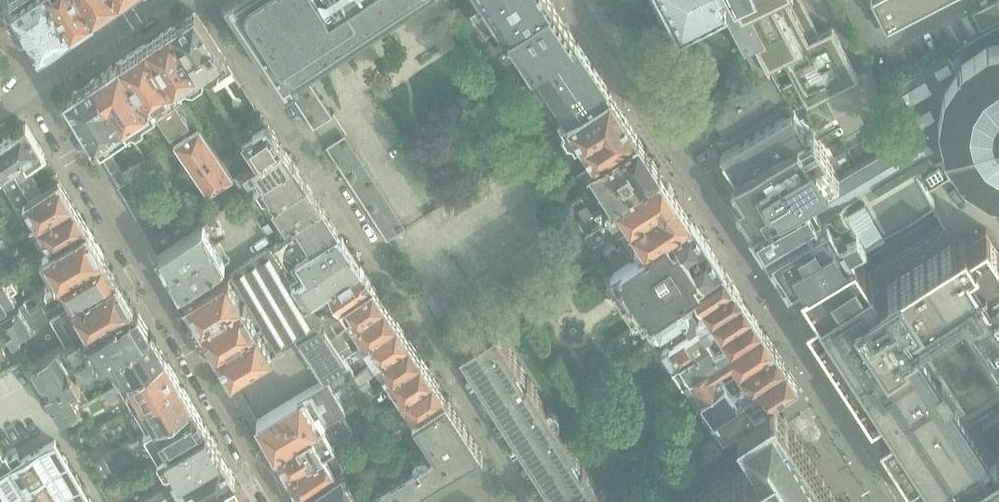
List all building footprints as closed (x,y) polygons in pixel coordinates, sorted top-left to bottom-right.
[(52,0),(10,0),(8,1),(39,52),(71,31),(52,0)] [(83,0),(52,0),(71,31),(93,16),(83,0)] [(93,16),(116,0),(83,0),(93,16)] [(272,65),(273,64),(284,82),(283,83),(313,128),(332,115),(301,67),(402,0),(229,0),(272,65)] [(509,35),(553,4),(550,0),(482,0),(481,1),(470,8),(494,44),(492,45),(497,52),(511,43),(507,38),(510,37),(509,35)] [(743,0),(740,2),(739,0),(652,0),(670,36),(680,38),(696,29),(701,31),(715,23),(717,18),(727,14),(758,74),(758,73),(762,81),(773,75),(768,68),(769,68),(768,65),(754,39),(762,36),(743,0)] [(787,0),(739,0),(740,2),(743,0),(762,36),(754,39),(768,65),(769,68),(768,68),(773,75),(762,81),(751,85),(707,111),(723,137),(767,111),(787,100),(793,111),(806,104),(807,105),(851,81),(853,85),(856,84),(854,80),(858,78),(831,27),(807,40),(787,0)] [(887,25),(936,0),(874,0),(887,25)] [(594,163),(636,134),(553,4),(509,35),(510,37),(515,45),(508,50),(543,103),(549,98),(565,122),(556,129),(571,151),(582,144),(594,163)] [(226,61),(194,12),(171,27),(203,76),(226,61)] [(987,28),(961,42),(948,50),(891,87),(905,111),(907,110),(918,127),(915,129),(838,174),(750,227),(753,230),(757,236),(761,243),(763,246),(838,201),(862,242),(934,199),(916,170),(919,169),(928,183),(950,170),(947,163),(951,160),(962,176),(989,193),(998,194),(998,21),(987,28)] [(203,76),(171,27),(146,43),(178,92),(185,87),(187,88),(193,89),(201,83),(203,77),(203,76)] [(234,176),(178,92),(146,43),(119,61),(154,116),(207,193),(234,176)] [(154,116),(119,61),(109,67),(109,68),(92,79),(128,133),(131,131),(135,133),(142,128),(142,124),(154,116)] [(128,133),(92,79),(76,90),(75,90),(65,97),(66,98),(67,100),(92,141),(93,143),(99,153),(128,133)] [(281,145),(261,114),(250,96),(240,103),(232,89),(223,95),(231,108),(225,112),(257,160),(281,145)] [(736,177),(806,135),(793,111),(719,154),(719,155),(720,154),(736,177)] [(44,155),(41,148),(40,147),(26,124),(0,141),(0,148),(30,197),(58,179),(54,173),(53,171),(49,164),(48,162),(44,155)] [(838,174),(813,131),(806,135),(736,177),(734,178),(732,180),(732,183),(733,185),(741,198),(740,200),(739,200),(737,202),(737,205),(737,207),(738,207),(750,227),(838,174)] [(406,227),(345,134),(325,147),(386,240),(406,227)] [(598,186),(648,152),(636,134),(594,163),(586,168),(598,186)] [(242,169),(254,186),(292,162),(281,145),(257,160),(242,169)] [(0,148),(0,184),(2,182),(16,206),(22,203),(30,197),(0,148)] [(158,174),(144,155),(122,169),(111,151),(102,157),(119,185),(124,195),(158,174)] [(595,212),(660,171),(648,152),(598,186),(605,196),(593,205),(596,211),(595,212)] [(267,207),(306,182),(293,162),(292,162),(254,186),(267,207)] [(616,233),(675,194),(660,171),(595,212),(602,223),(584,235),(592,248),(616,233)] [(154,190),(150,184),(160,177),(158,174),(124,195),(130,205),(154,190)] [(73,204),(58,179),(30,197),(22,203),(35,225),(73,204)] [(290,223),(319,203),(306,182),(267,207),(279,226),(288,221),(290,223)] [(137,216),(160,201),(154,190),(130,205),(137,216)] [(723,269),(709,246),(703,238),(675,194),(616,233),(625,247),(601,262),(638,313),(643,321),(649,317),(723,269)] [(143,227),(166,212),(160,201),(137,216),(143,227)] [(853,248),(862,242),(838,201),(763,246),(788,286),(800,279),(803,283),(809,278),(824,268),(824,269),(829,266),(828,265),(832,263),(833,264),(837,261),(851,251),(852,252),(855,250),(854,249),(853,248)] [(288,265),(292,263),(337,232),(338,232),(319,203),(290,223),(294,230),(274,243),(288,265)] [(42,253),(87,227),(73,204),(35,225),(28,229),(42,253)] [(149,237),(173,222),(171,219),(166,212),(143,227),(149,237)] [(158,252),(191,228),(181,213),(171,219),(173,222),(149,237),(158,252)] [(169,271),(218,236),(226,231),(214,213),(191,228),(158,252),(169,271)] [(103,255),(101,250),(87,227),(42,253),(58,280),(103,255)] [(985,228),(968,239),(964,232),(879,287),(868,269),(860,257),(854,249),(855,250),(852,252),(851,251),(837,261),(833,264),(832,263),(828,265),(829,266),(824,269),(824,268),(809,278),(803,283),(808,290),(815,302),(819,308),(806,316),(871,416),(886,406),(884,409),(884,413),(885,416),(888,418),(891,419),(894,419),(879,429),(927,501),(956,501),(965,496),(969,501),(998,501),(998,249),(985,228)] [(306,304),(361,267),(361,266),(343,240),(342,237),(341,238),(337,232),(292,263),(301,276),(292,282),(306,304)] [(180,289),(225,260),(224,258),(230,254),(218,236),(169,271),(179,289),(180,289)] [(319,323),(317,320),(306,304),(292,282),(269,246),(228,273),(228,272),(186,299),(185,297),(186,299),(185,299),(191,308),(212,343),(211,344),(221,358),(231,377),(232,377),(232,376),(319,323)] [(48,316),(116,276),(103,255),(58,280),(66,293),(62,298),(59,300),(60,302),(33,316),(36,320),(36,322),(48,316)] [(361,267),(306,304),(317,320),(319,319),(319,321),(373,285),(362,268),(361,267)] [(660,332),(733,284),(723,269),(649,317),(643,321),(653,337),(660,332)] [(2,276),(0,277),(0,314),(14,306),(10,300),(15,297),(2,276)] [(63,343),(133,304),(116,276),(48,316),(63,343)] [(669,346),(743,299),(733,284),(660,332),(669,346)] [(351,325),(384,303),(373,285),(319,321),(323,326),(330,338),(337,334),(330,323),(341,315),(343,313),(351,325)] [(672,367),(752,314),(743,299),(669,346),(661,351),(672,367)] [(36,320),(33,316),(24,300),(18,303),(19,304),(0,314),(0,317),(12,339),(21,333),(20,331),(31,325),(30,323),(36,320)] [(362,344),(397,322),(384,303),(351,325),(337,334),(330,338),(342,356),(352,350),(345,339),(353,333),(355,331),(362,344)] [(80,405),(74,393),(81,390),(76,380),(73,376),(84,370),(105,359),(117,382),(164,356),(149,332),(133,304),(63,343),(55,347),(56,348),(30,362),(59,416),(61,415),(71,410),(80,405)] [(683,380),(762,328),(752,314),(672,367),(682,382),(683,380)] [(374,362),(408,340),(397,322),(362,344),(352,350),(342,356),(348,365),(354,375),(362,370),(354,359),(365,352),(367,350),(374,362)] [(348,365),(342,356),(330,338),(323,326),(297,342),(298,344),(322,380),(348,365)] [(552,414),(496,327),(459,350),(515,438),(552,414)] [(701,395),(774,347),(762,328),(683,380),(695,398),(699,395),(700,396),(701,395)] [(386,381),(420,358),(408,340),(374,362),(362,370),(354,375),(355,378),(366,394),(375,388),(368,377),(376,372),(379,376),(383,374),(386,381)] [(711,415),(786,365),(774,347),(701,395),(713,413),(711,415)] [(129,405),(177,379),(164,356),(117,382),(102,390),(108,401),(122,393),(129,405)] [(399,399),(432,377),(420,358),(386,381),(375,388),(366,394),(379,412),(386,407),(379,396),(390,389),(393,393),(393,392),(399,399)] [(346,410),(335,391),(355,378),(354,375),(348,365),(322,380),(258,419),(257,418),(255,419),(275,452),(322,424),(325,422),(342,412),(346,410)] [(735,424),(774,399),(798,384),(786,365),(711,415),(722,432),(735,424)] [(414,417),(446,398),(432,377),(399,399),(386,407),(379,412),(384,420),(392,432),(400,427),(393,415),(392,414),(399,409),(407,421),(414,417)] [(144,431),(192,404),(177,379),(129,405),(113,415),(118,425),(136,415),(144,431)] [(480,450),(468,431),(446,398),(414,417),(436,449),(406,467),(419,490),(469,460),(471,461),(475,461),(477,460),(479,459),(481,457),(482,455),(482,453),(481,451),(480,450)] [(787,420),(774,399),(735,424),(756,455),(744,464),(746,467),(689,501),(838,501),(787,420)] [(157,456),(206,427),(192,404),(144,431),(153,448),(157,456)] [(78,421),(71,410),(61,415),(68,427),(78,421)] [(353,431),(342,412),(325,422),(322,424),(275,452),(287,472),(333,444),(353,431)] [(552,414),(515,438),(556,501),(604,501),(607,500),(552,414)] [(171,480),(221,452),(215,442),(206,427),(157,456),(157,460),(163,471),(166,472),(171,480)] [(408,447),(399,432),(391,437),(394,441),(387,446),(392,453),(399,449),(401,452),(408,447)] [(55,438),(49,442),(44,434),(28,444),(32,451),(21,458),(15,448),(3,455),(10,465),(0,471),(0,489),(8,501),(93,501),(55,438)] [(651,498),(722,450),(714,438),(713,437),(632,491),(631,492),(633,495),(634,496),(636,495),(634,493),(644,486),(651,498)] [(300,493),(341,465),(340,464),(343,462),(333,444),(287,472),(300,493)] [(10,465),(3,455),(0,450),(0,471),(10,465)] [(231,480),(235,478),(234,477),(235,476),(221,452),(171,480),(133,501),(195,501),(231,480)] [(372,479),(387,469),(381,460),(366,470),(372,479)] [(350,480),(341,465),(300,493),(299,493),(304,501),(347,501),(359,495),(350,480)] [(419,490),(406,467),(359,495),(347,501),(398,501),(419,490)] [(235,476),(234,477),(235,478),(231,480),(195,501),(250,501),(235,476)] [(121,497),(114,483),(106,487),(113,501),(121,497)]
